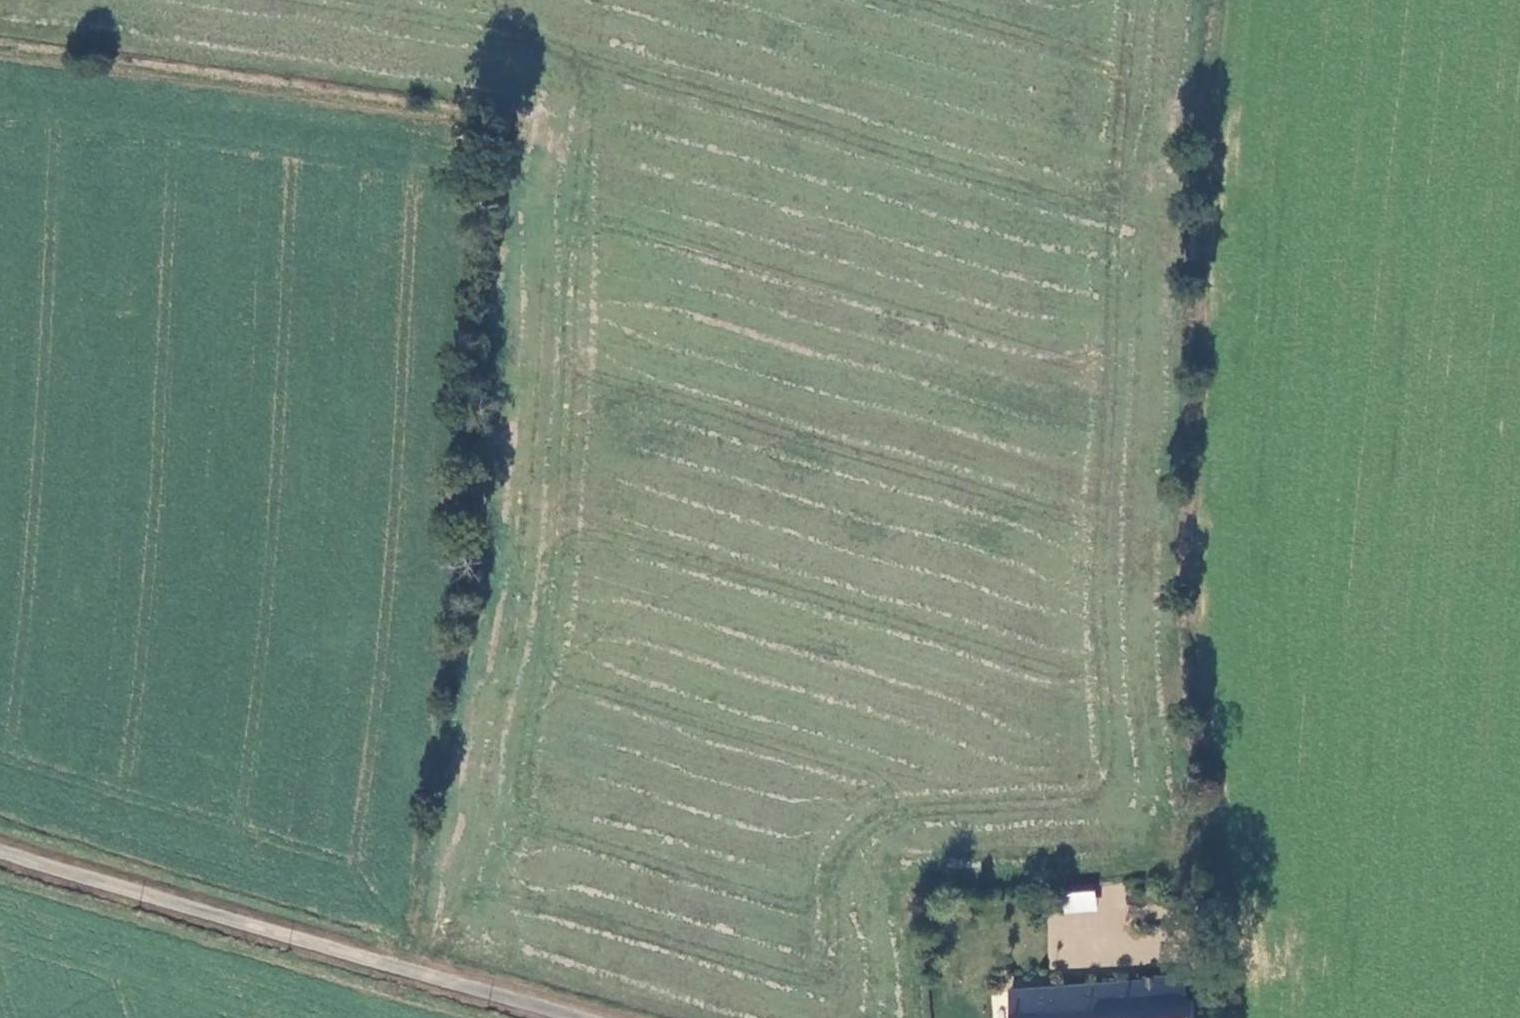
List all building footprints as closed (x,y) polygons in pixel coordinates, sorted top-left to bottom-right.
[(1064,913),(1096,911),(1095,890),(1063,892),(1064,913)] [(1191,1000),(1179,1001),(1178,977),(1132,979),(1132,986),(1008,993),(1009,1017),(1192,1017),(1191,1000)]
